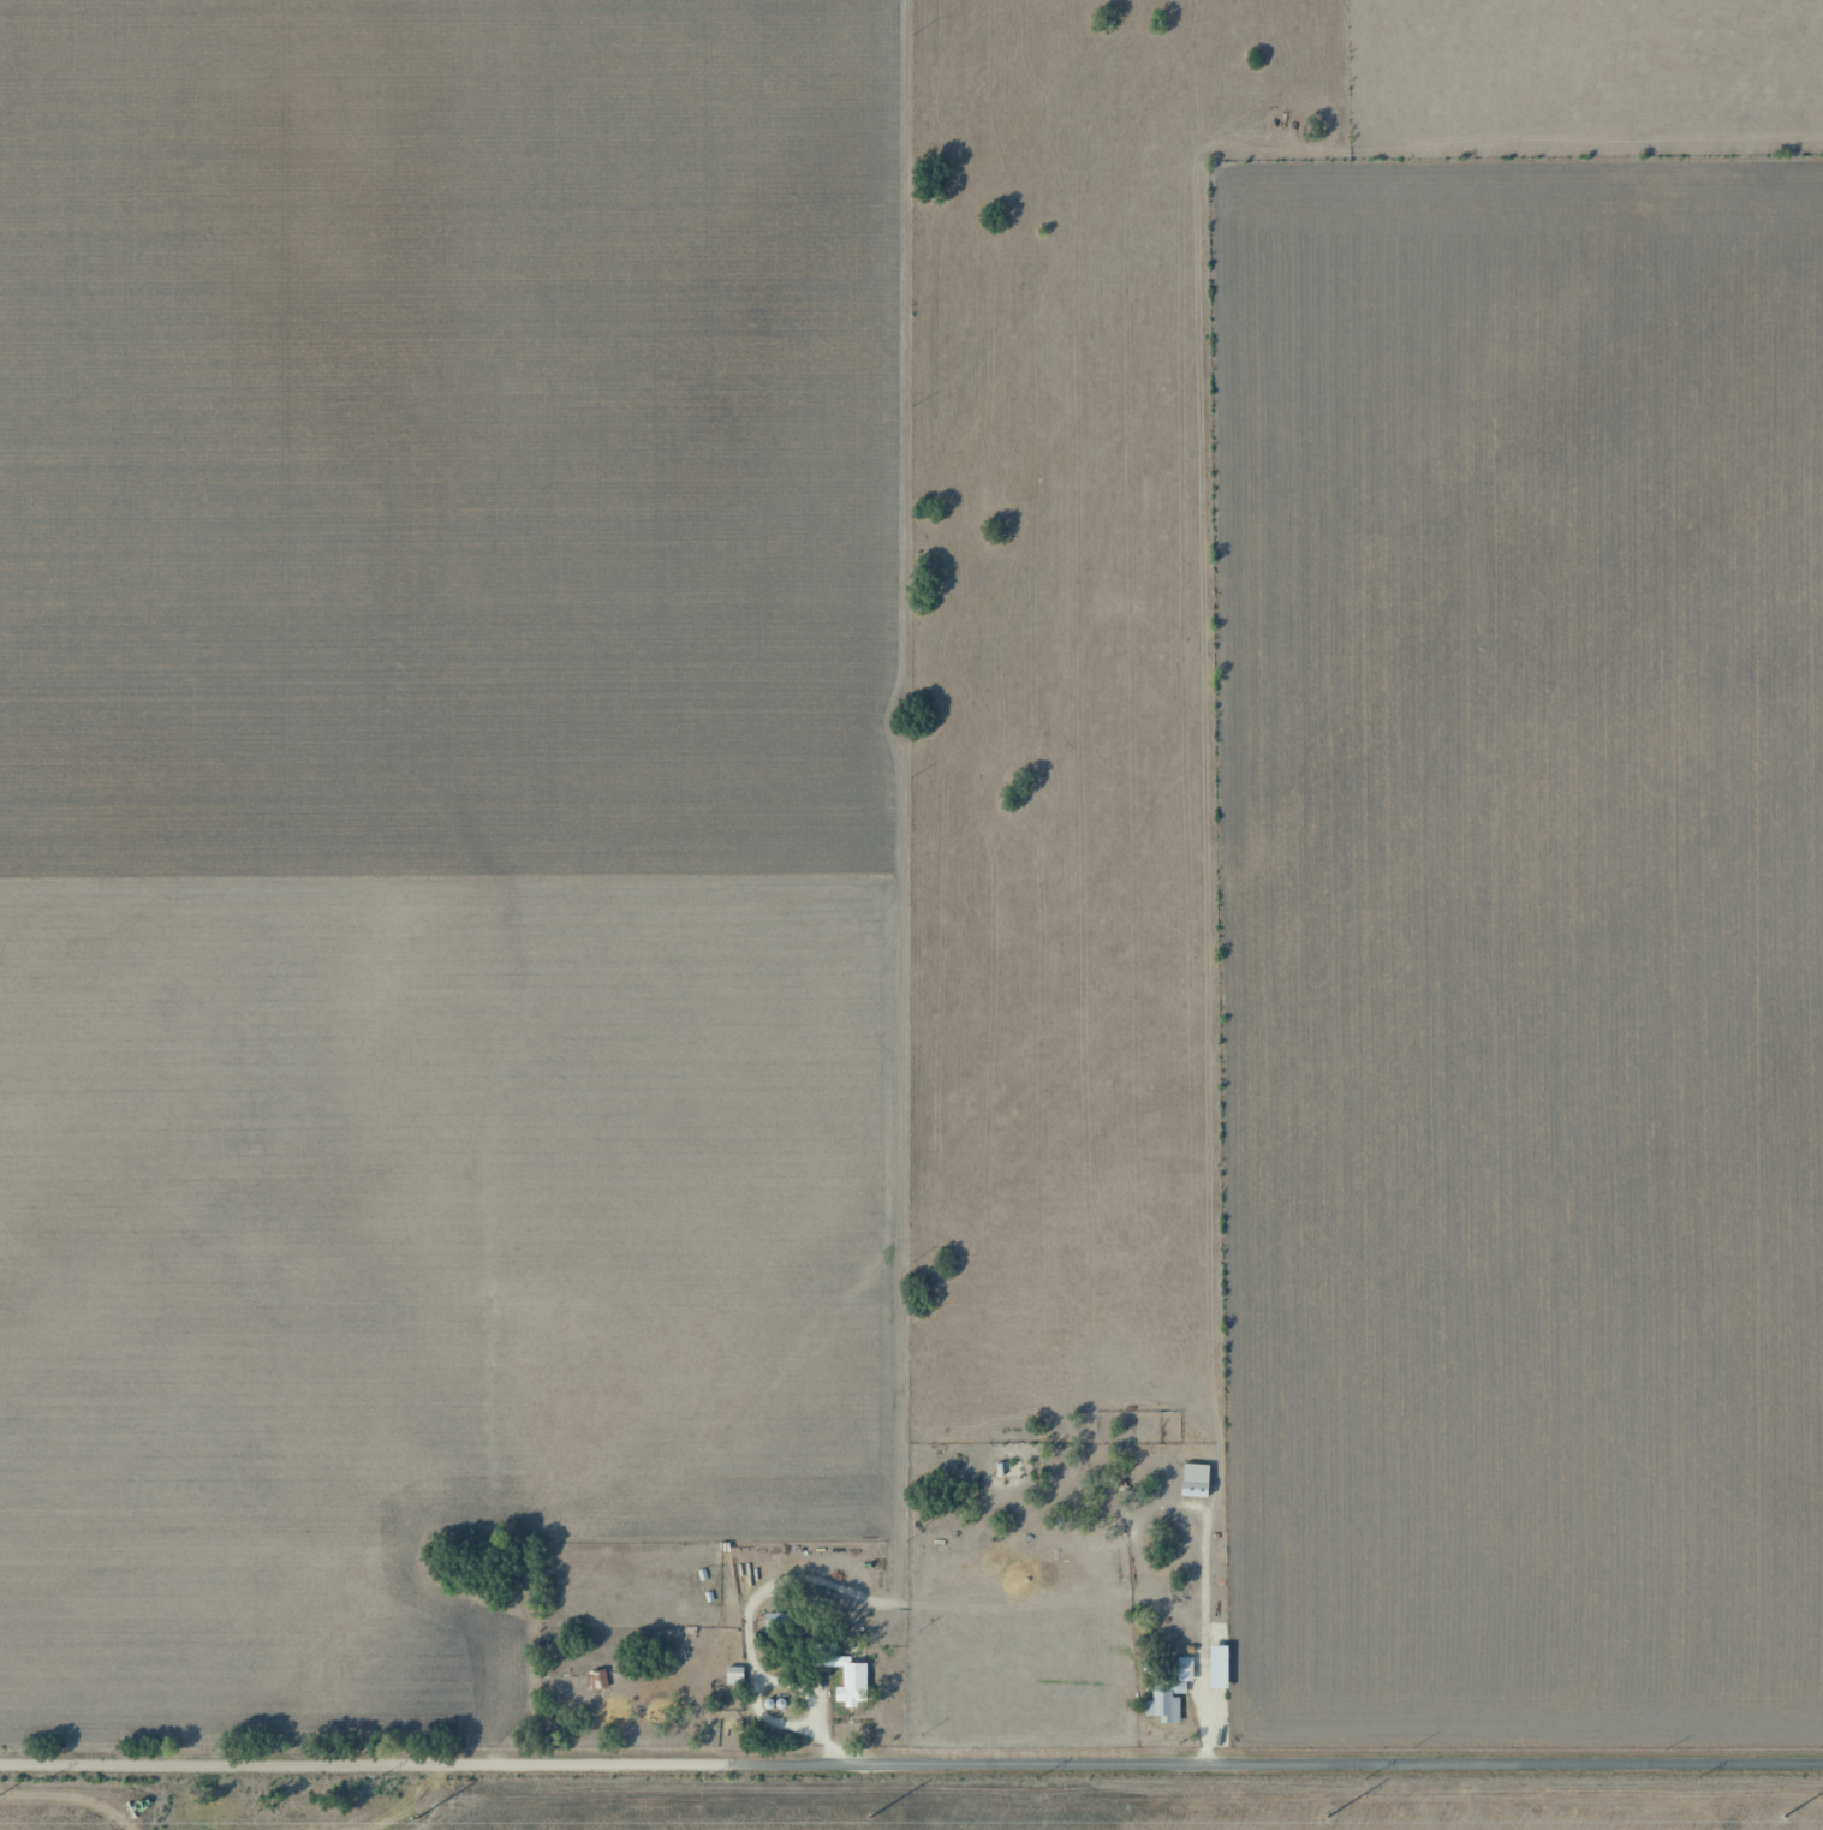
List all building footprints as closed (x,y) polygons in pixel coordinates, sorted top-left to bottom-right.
[(1221,1465),(1182,1465),(1182,1498),(1221,1498),(1221,1465)] [(1192,1658),(1178,1658),(1178,1682),(1192,1682),(1192,1658)] [(843,1689),(835,1689),(835,1705),(866,1706),(866,1664),(843,1664),(843,1689)] [(587,1674),(589,1692),(606,1690),(604,1672),(587,1674)] [(1178,1690),(1149,1690),(1150,1717),(1161,1717),(1161,1723),(1178,1723),(1178,1690)]
